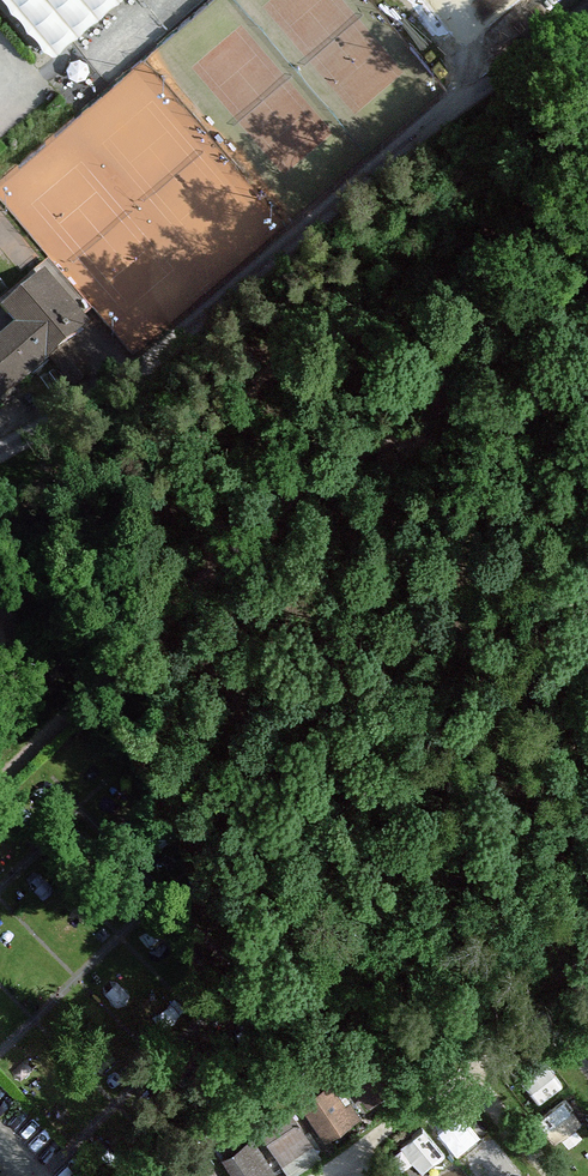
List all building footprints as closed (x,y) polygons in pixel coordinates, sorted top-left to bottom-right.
[(53,54),(119,0),(9,0),(53,54)] [(47,277),(4,313),(19,331),(0,347),(0,408),(56,361),(75,383),(91,370),(70,345),(90,328),(47,277)] [(373,1098),(386,1089),(363,1055),(350,1064),(373,1098)] [(540,1094),(567,1082),(556,1056),(528,1068),(540,1094)] [(345,1075),(307,1089),(324,1132),(361,1119),(345,1075)] [(292,1091),(259,1114),(293,1164),(326,1141),(292,1091)] [(571,1137),(587,1122),(587,1114),(569,1092),(548,1111),(571,1137)] [(444,1124),(464,1148),(488,1129),(467,1104),(444,1124)] [(427,1122),(406,1141),(430,1167),(451,1147),(427,1122)] [(244,1175),(266,1175),(284,1165),(261,1128),(227,1148),(244,1175)] [(500,1147),(478,1163),(488,1175),(512,1175),(518,1171),(500,1147)] [(459,1156),(438,1175),(477,1175),(459,1156)]
